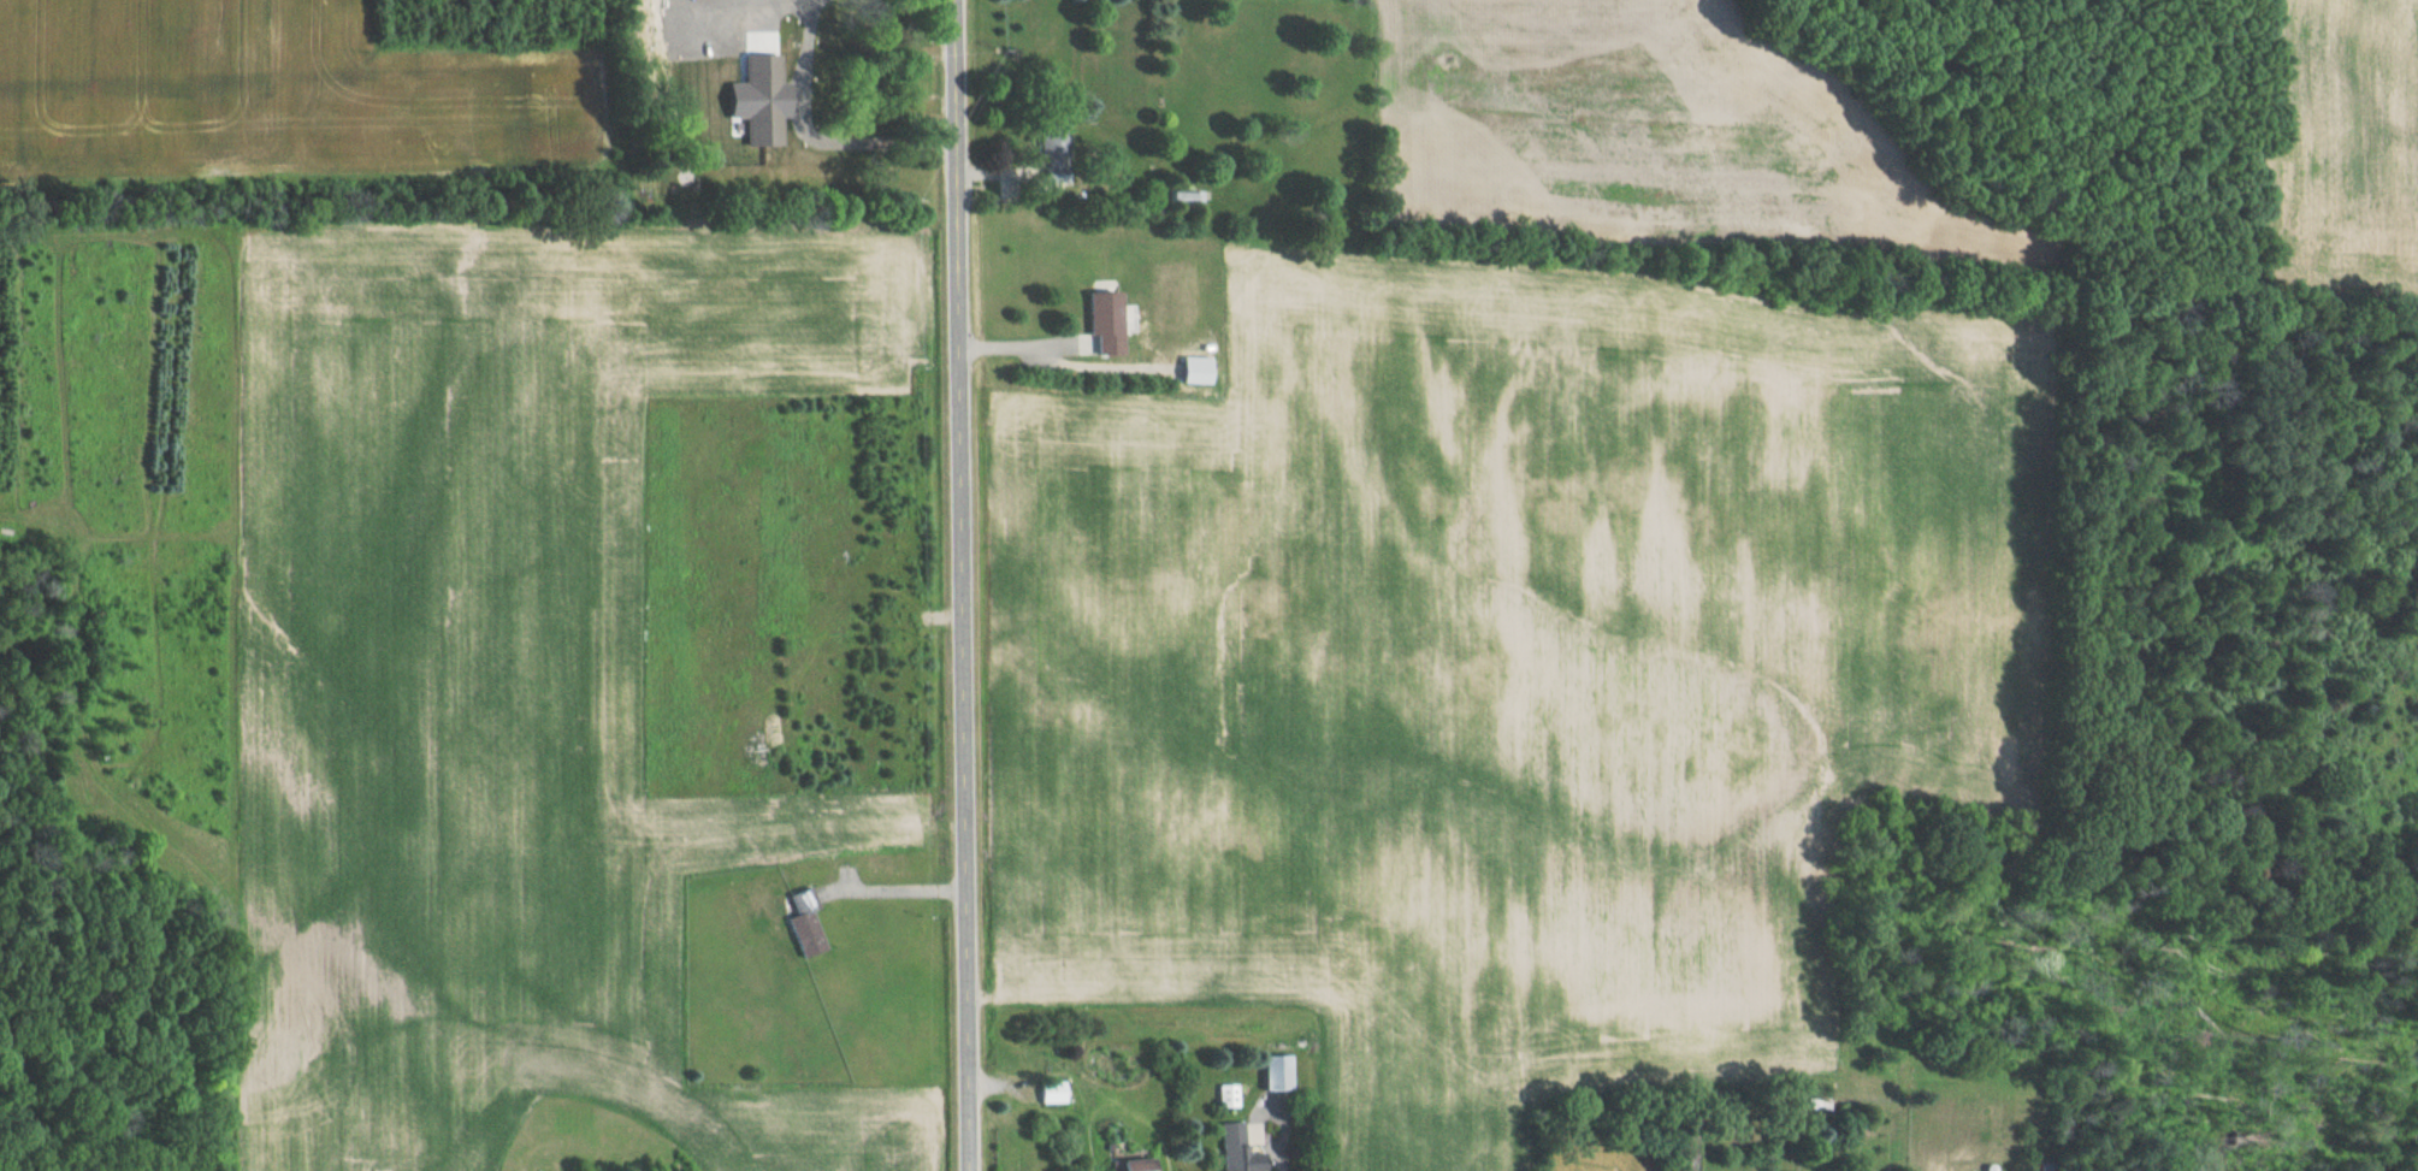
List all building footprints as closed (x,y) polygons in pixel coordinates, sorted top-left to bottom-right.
[(1035,117),(1035,158),(1064,158),(1064,117),(1035,117)] [(1195,191),(1160,191),(1160,206),(1195,206),(1195,191)] [(1110,292),(1077,292),(1077,337),(1083,337),(1083,356),(1110,356),(1110,292)] [(780,919),(795,960),(821,950),(806,911),(813,909),(804,887),(782,896),(790,916),(780,919)] [(1282,1090),(1282,1054),(1254,1055),(1254,1090),(1282,1090)] [(1033,1102),(1060,1102),(1060,1081),(1033,1081),(1033,1102)] [(1230,1084),(1211,1084),(1211,1106),(1230,1106),(1230,1084)] [(1801,1098),(1801,1118),(1831,1118),(1831,1098),(1801,1098)] [(1215,1170),(1247,1170),(1246,1154),(1237,1154),(1236,1122),(1214,1122),(1215,1170)] [(1107,1170),(1139,1170),(1139,1158),(1107,1158),(1107,1170)]
